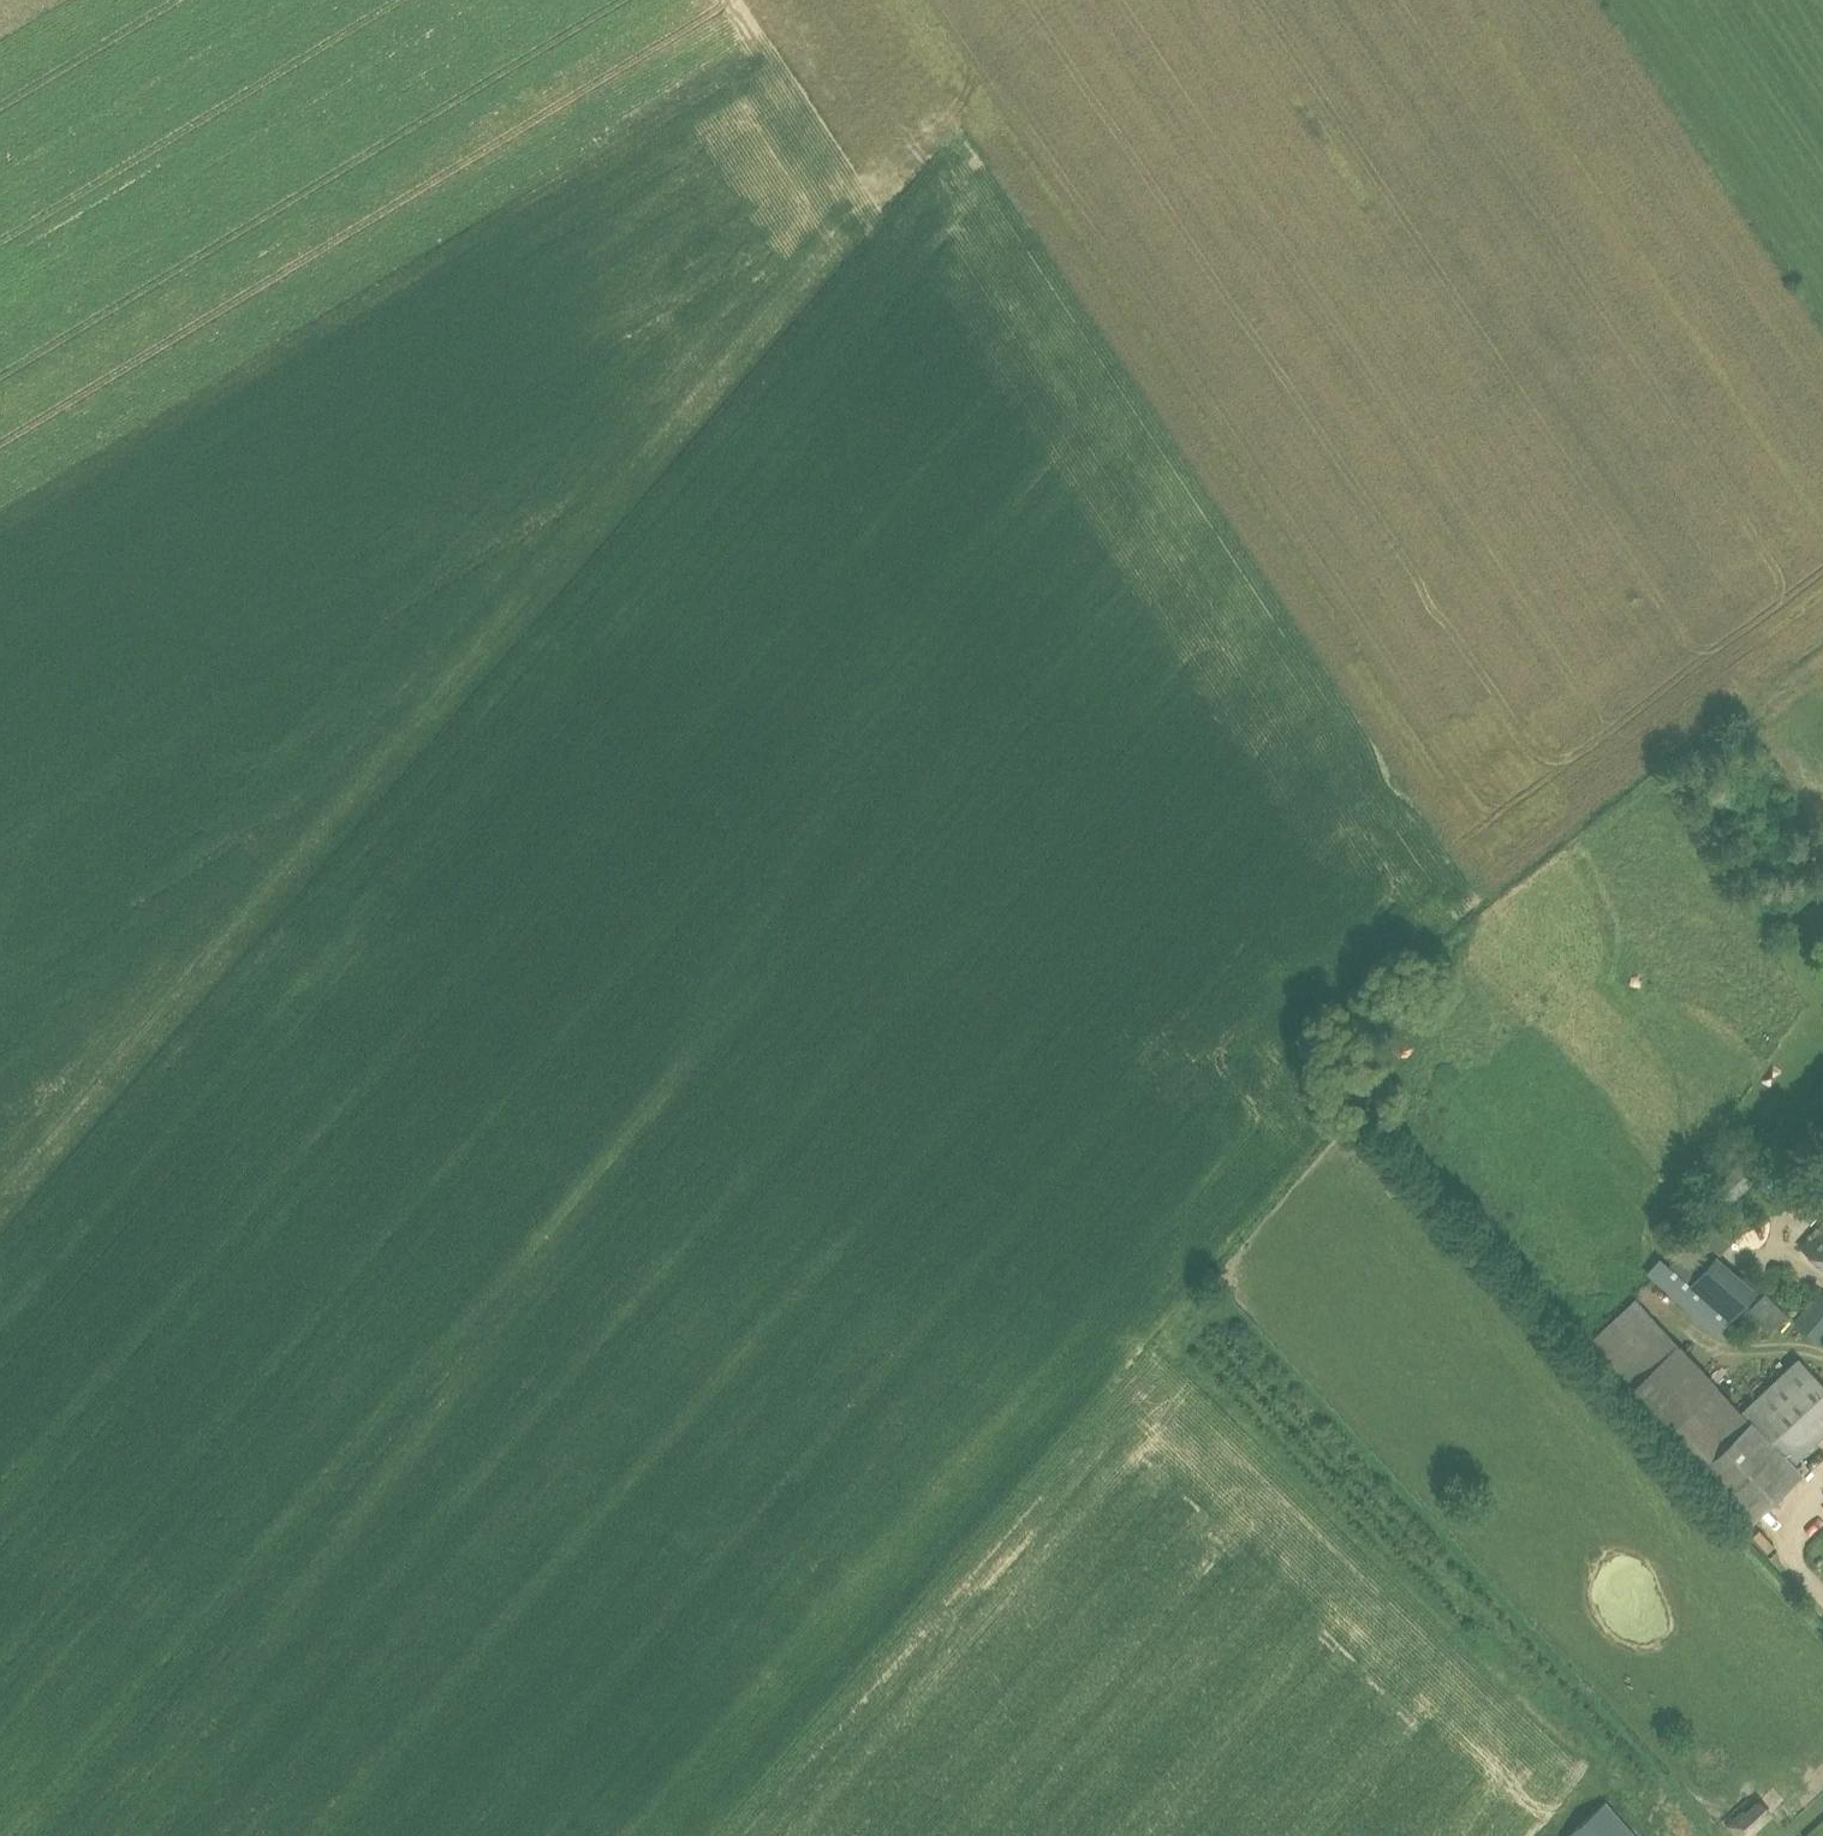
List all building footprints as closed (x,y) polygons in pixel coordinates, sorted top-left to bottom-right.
[(1729,1203),(1754,1180),(1739,1164),(1714,1187),(1729,1203)] [(1820,1186),(1808,1200),(1798,1212),(1812,1223),(1822,1212),(1822,1213),(1822,1189),(1820,1186)] [(1799,1246),(1822,1266),(1822,1218),(1799,1246)] [(1716,1253),(1720,1257),(1731,1241),(1709,1221),(1669,1265),(1689,1284),(1716,1253)] [(1758,1289),(1720,1257),(1716,1253),(1689,1284),(1669,1265),(1665,1262),(1652,1278),(1716,1335),(1758,1289)] [(1822,1335),(1822,1296),(1817,1291),(1793,1320),(1818,1341),(1822,1335)] [(1763,1294),(1750,1308),(1773,1330),(1786,1316),(1763,1294)] [(1581,1348),(1747,1523),(1802,1472),(1794,1463),(1822,1435),(1822,1383),(1797,1357),(1741,1410),(1635,1296),(1581,1348)] [(1739,1835),(1751,1835),(1746,1830),(1753,1823),(1756,1827),(1765,1818),(1753,1806),(1744,1814),(1742,1812),(1728,1825),(1739,1835)]
